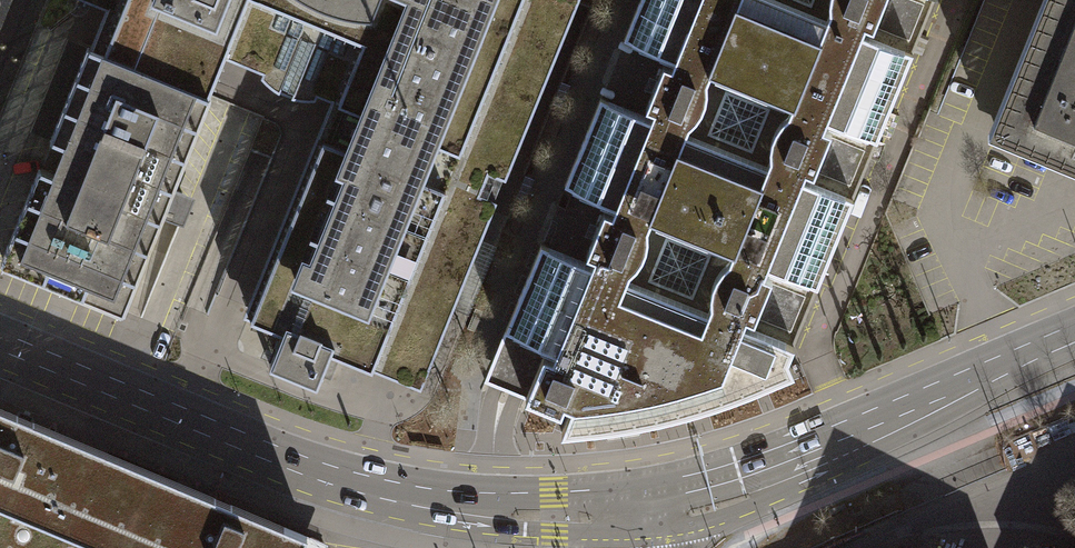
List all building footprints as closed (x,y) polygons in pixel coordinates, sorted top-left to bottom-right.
[(85,47),(204,95),(205,92),(209,82),(220,56),(313,93),(326,99),(317,122),(312,135),(238,316),(277,331),(264,365),(312,384),(325,351),(392,378),(416,388),(492,201),(474,194),(479,183),(484,171),(501,179),(573,0),(82,0),(84,1),(92,4),(101,7),(89,36),(85,47)] [(505,329),(555,350),(553,357),(544,353),(525,397),(561,412),(564,403),(572,406),(568,416),(562,432),(608,427),(649,420),(692,410),(732,397),(761,386),(794,372),(788,358),(794,345),(783,340),(783,341),(773,337),(773,336),(783,313),(761,304),(765,293),(787,302),(797,279),(817,287),(853,199),(833,191),(842,167),(820,158),(825,147),(847,156),(857,132),(877,141),(913,53),(892,45),(902,21),(880,12),(884,1),(906,10),(910,0),(818,0),(813,12),(783,0),(639,0),(624,38),(644,46),(675,58),(672,65),(664,62),(646,106),(654,109),(651,117),(621,105),(600,96),(565,183),(585,192),(615,204),(612,211),(604,208),(586,252),(594,255),(591,262),(561,250),(541,242),(507,325),(505,329)] [(934,0),(910,0),(906,10),(884,1),(880,12),(902,21),(892,45),(913,53),(934,0)] [(988,134),(1074,170),(1074,0),(1042,0),(988,134)] [(204,95),(85,47),(0,250),(0,266),(119,313),(204,95)] [(825,147),(820,158),(842,167),(833,191),(853,199),(877,141),(857,132),(847,156),(825,147)] [(817,287),(797,279),(787,302),(765,293),(761,304),(783,313),(773,336),(773,337),(783,341),(783,340),(794,345),(817,287)] [(555,350),(505,329),(484,381),(525,397),(544,353),(553,357),(555,350)] [(307,534),(0,407),(0,547),(301,547),(307,534)] [(307,534),(301,547),(340,547),(307,534)]
